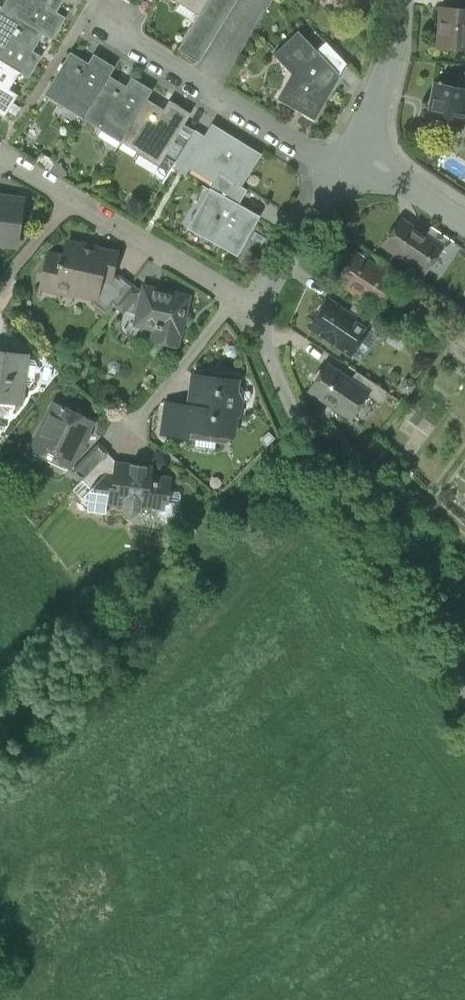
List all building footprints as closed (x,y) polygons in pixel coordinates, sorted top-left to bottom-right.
[(11,11),(2,6),(1,7),(53,39),(66,17),(57,12),(64,0),(18,0),(11,11)] [(199,16),(208,0),(173,0),(199,16)] [(178,50),(198,63),(199,61),(237,0),(208,0),(199,16),(178,50)] [(1,7),(0,10),(0,60),(29,77),(42,56),(33,51),(43,35),(52,40),(53,39),(1,7)] [(441,8),(438,48),(464,50),(464,9),(441,8)] [(316,51),(298,31),(273,55),(275,56),(280,51),(298,70),(281,99),(278,98),(277,100),(315,121),(316,119),(313,117),(333,82),(330,80),(332,76),(336,72),(316,51)] [(346,64),(326,42),(316,51),(336,72),(337,71),(336,70),(343,64),(345,65),(346,64)] [(71,52),(45,95),(83,119),(114,67),(94,54),(88,63),(71,52)] [(0,60),(0,114),(5,117),(18,95),(9,89),(19,74),(28,79),(29,77),(0,60)] [(114,67),(83,119),(121,142),(152,90),(131,78),(126,86),(110,77),(116,68),(114,67)] [(435,82),(428,121),(463,128),(464,128),(464,74),(461,88),(435,82)] [(159,107),(148,100),(154,91),(152,90),(121,142),(140,154),(145,145),(165,156),(179,133),(181,129),(190,114),(170,101),(164,109),(159,107)] [(258,155),(212,127),(210,130),(203,143),(192,160),(194,161),(220,177),(222,174),(240,185),(258,155)] [(191,136),(181,129),(179,133),(165,156),(175,163),(191,136)] [(175,163),(172,167),(185,175),(194,161),(192,160),(203,143),(191,136),(175,163)] [(241,187),(222,174),(220,177),(212,192),(232,204),(232,203),(241,187)] [(212,192),(211,191),(191,227),(237,253),(257,217),(232,203),(232,204),(212,192)] [(0,196),(0,240),(18,242),(24,200),(0,196)] [(424,237),(402,222),(394,234),(392,233),(385,243),(386,248),(395,254),(396,253),(425,273),(441,249),(442,249),(424,237)] [(454,242),(431,227),(424,237),(442,249),(441,249),(447,253),(454,242)] [(117,255),(66,243),(62,262),(47,259),(38,296),(39,296),(41,288),(57,292),(64,288),(94,294),(97,295),(102,277),(112,279),(113,273),(117,255)] [(374,268),(352,253),(346,263),(348,264),(340,276),(341,282),(349,287),(350,290),(358,296),(361,295),(379,307),(395,283),(396,282),(374,268)] [(406,275),(381,258),(374,268),(396,282),(395,283),(399,286),(406,275)] [(119,278),(113,273),(112,279),(102,277),(97,295),(94,294),(92,304),(106,315),(114,306),(131,284),(120,275),(119,278)] [(131,284),(114,306),(123,314),(125,311),(138,314),(142,295),(139,294),(141,292),(131,284)] [(189,297),(144,287),(142,295),(138,314),(135,324),(155,329),(152,341),(176,347),(182,321),(183,321),(189,297)] [(347,314),(325,300),(319,310),(321,311),(313,323),(314,329),(322,334),(323,337),(331,343),(334,342),(345,349),(344,350),(346,352),(347,351),(352,354),(368,330),(369,329),(347,314)] [(380,323),(353,305),(347,314),(369,329),(368,330),(373,333),(380,323)] [(20,404),(27,356),(0,352),(0,401),(20,404)] [(350,382),(328,367),(320,379),(318,378),(311,389),(312,394),(321,400),(322,398),(351,418),(367,395),(368,394),(350,382)] [(386,392),(356,372),(350,382),(368,394),(367,395),(379,403),(386,392)] [(230,381),(195,376),(191,408),(168,405),(164,433),(189,436),(190,430),(225,435),(231,431),(233,416),(238,409),(240,401),(237,395),(232,395),(233,386),(230,381)] [(92,422),(55,404),(32,449),(34,450),(36,448),(49,454),(48,456),(51,458),(52,456),(68,464),(67,466),(69,467),(74,457),(77,457),(80,450),(79,448),(92,422)] [(98,445),(73,472),(82,480),(107,453),(98,445)] [(107,453),(82,480),(91,489),(103,477),(114,479),(117,462),(107,453)] [(146,466),(117,462),(114,479),(103,477),(91,489),(81,499),(94,511),(106,513),(107,504),(125,506),(124,509),(129,516),(134,516),(140,511),(141,508),(153,510),(162,519),(165,520),(166,522),(169,522),(172,521),(175,521),(177,519),(178,516),(180,514),(180,511),(178,509),(180,495),(179,492),(168,491),(170,478),(145,474),(146,466)]
